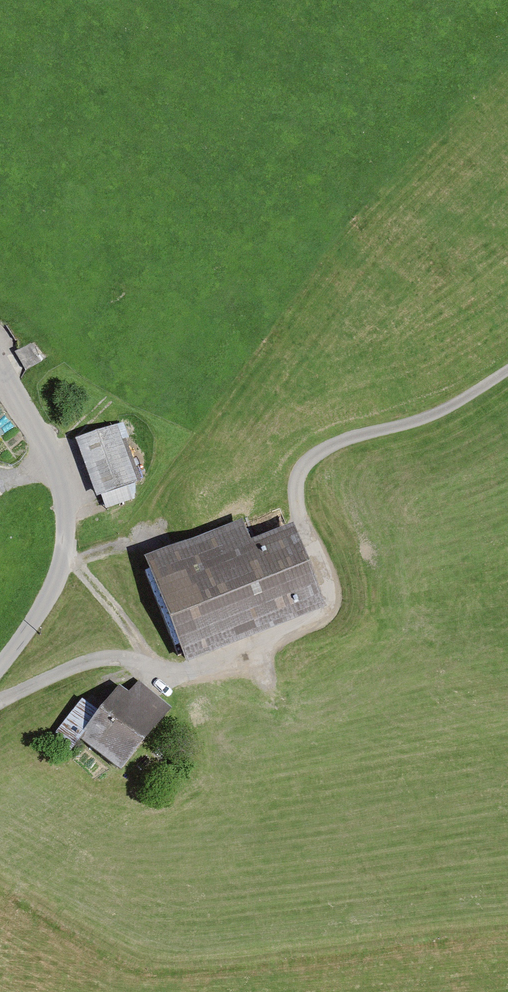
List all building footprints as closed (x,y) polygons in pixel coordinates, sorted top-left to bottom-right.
[(77,439),(98,496),(131,484),(110,427),(77,439)] [(181,653),(313,600),(290,541),(247,558),(235,527),(145,564),(181,653)] [(78,738),(113,767),(162,706),(134,682),(124,695),(115,689),(108,699),(101,693),(96,700),(102,704),(95,714),(79,702),(47,742),(64,755),(78,738)]
